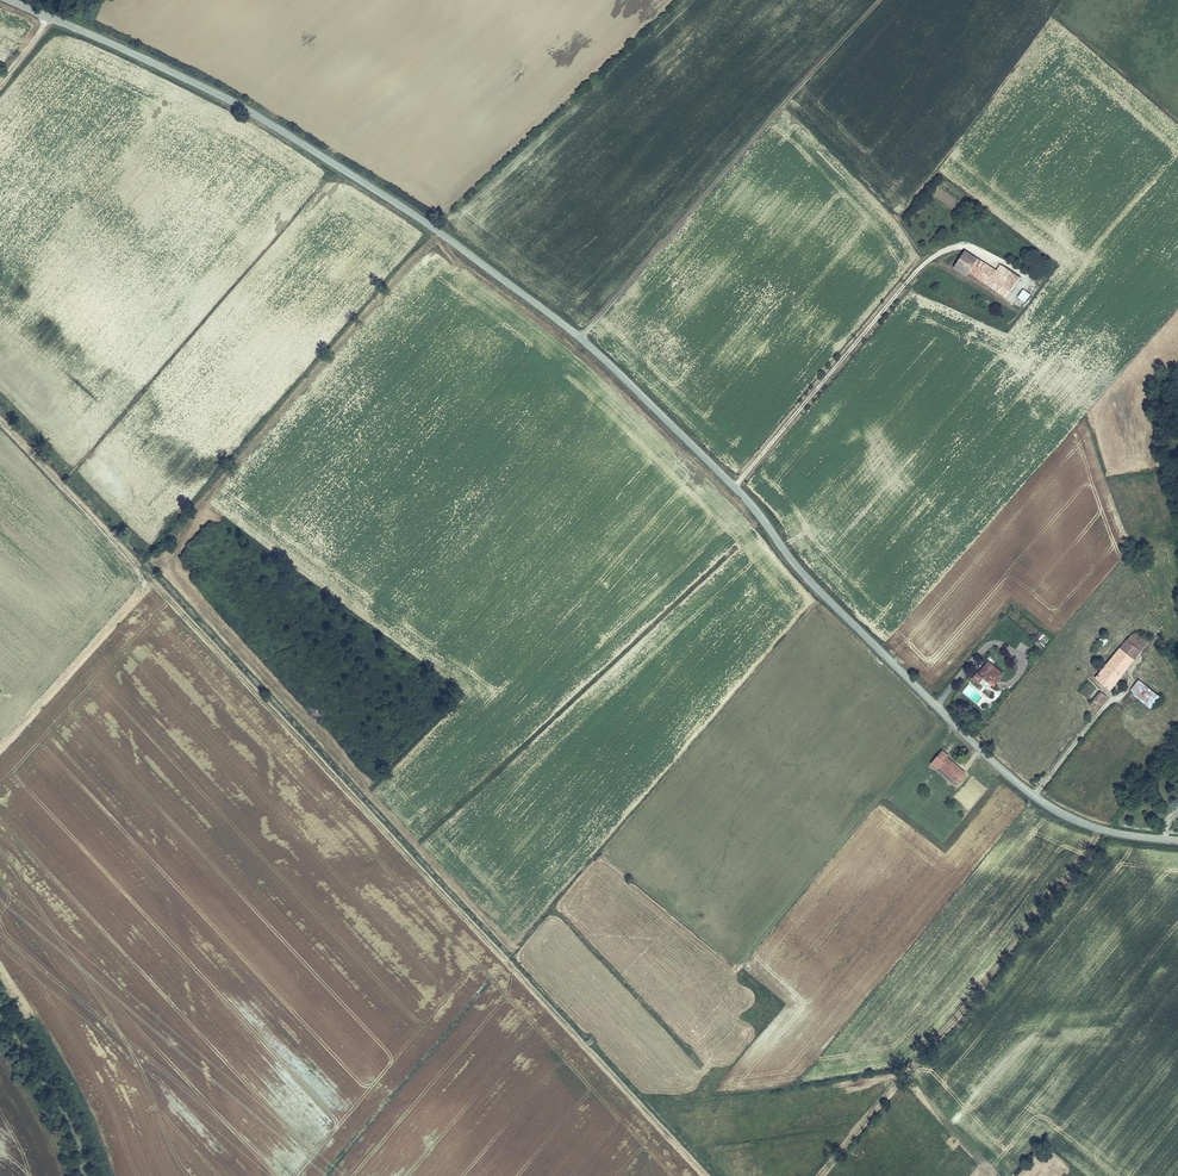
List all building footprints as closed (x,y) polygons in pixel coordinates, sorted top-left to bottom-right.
[(1001,266),(997,271),(967,251),(955,267),(968,275),(970,272),(972,268),(995,283),(992,287),(1005,296),(1018,278),(1001,266)] [(995,283),(972,268),(970,272),(992,287),(995,283)] [(1023,290),(1017,298),(1025,303),(1030,295),(1023,290)] [(1130,636),(1096,678),(1109,689),(1148,641),(1136,632),(1130,636)] [(1105,634),(1092,650),(1095,653),(1109,638),(1105,634)] [(988,663),(979,674),(976,672),(972,678),(979,683),(983,678),(994,685),(1003,674),(988,663)] [(1139,681),(1131,692),(1150,708),(1158,697),(1139,681)] [(1101,692),(1091,704),(1095,707),(1096,706),(1098,708),(1107,697),(1101,692)] [(946,757),(938,767),(957,783),(965,773),(946,757)]
